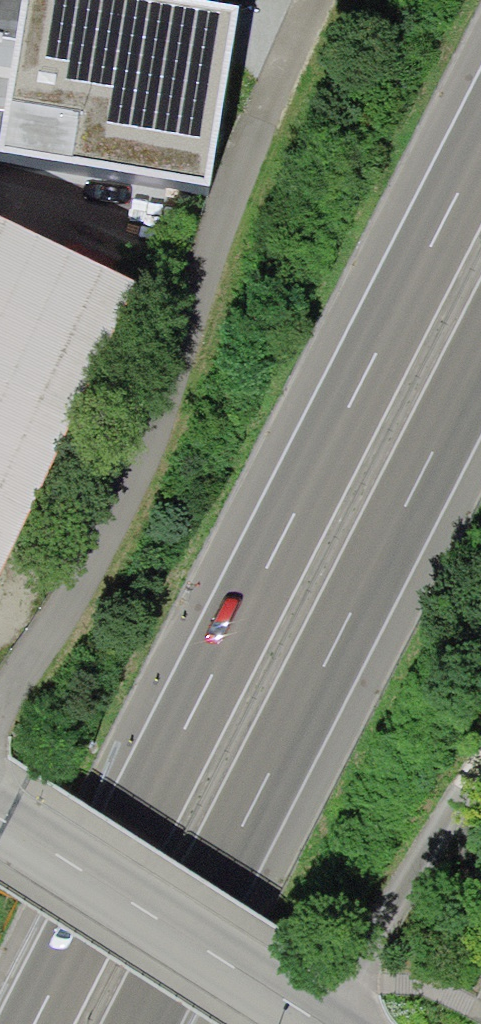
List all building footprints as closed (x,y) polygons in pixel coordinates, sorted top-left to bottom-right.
[(5,109),(0,144),(0,155),(211,188),(240,3),(219,0),(0,0),(0,108),(5,109)] [(136,282),(0,218),(0,570),(136,282)]
